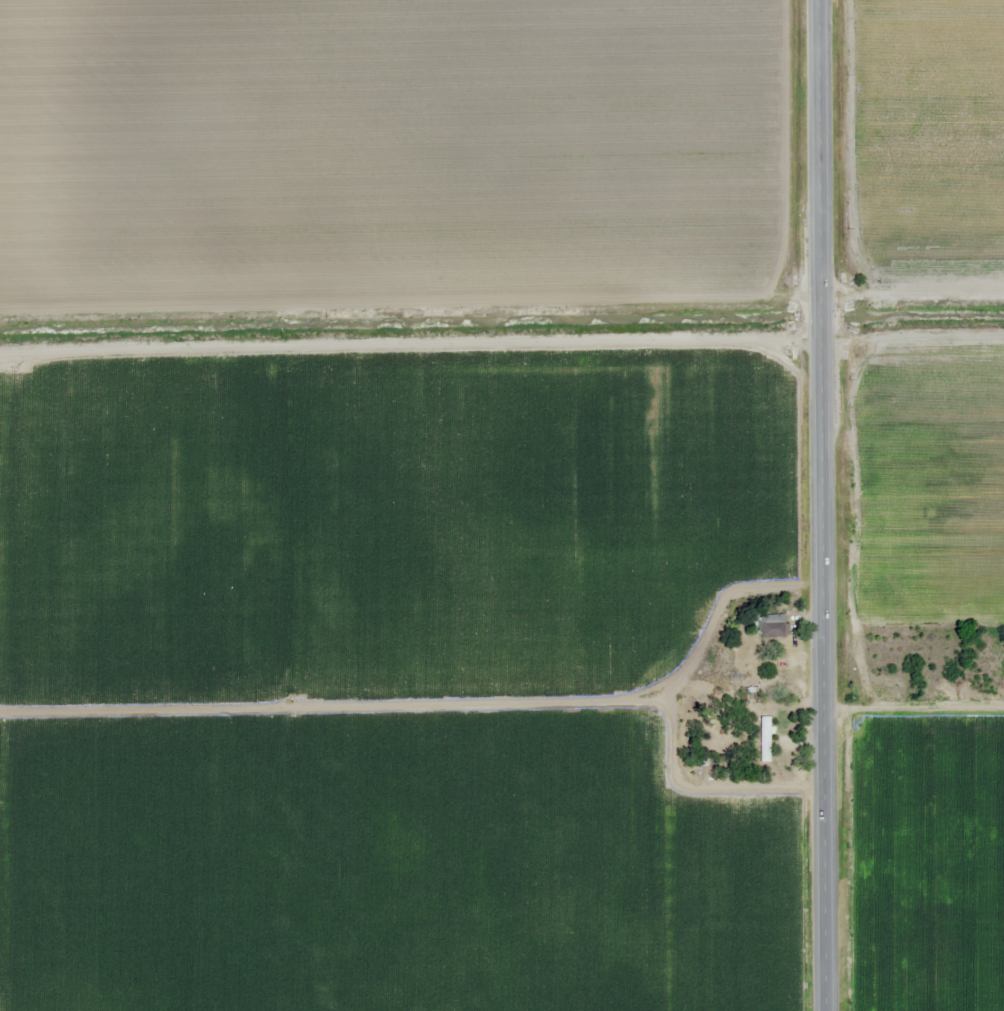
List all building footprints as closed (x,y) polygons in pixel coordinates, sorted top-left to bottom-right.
[(785,614),(759,614),(759,638),(785,638),(785,614)] [(758,761),(768,761),(768,717),(758,717),(758,761)]
